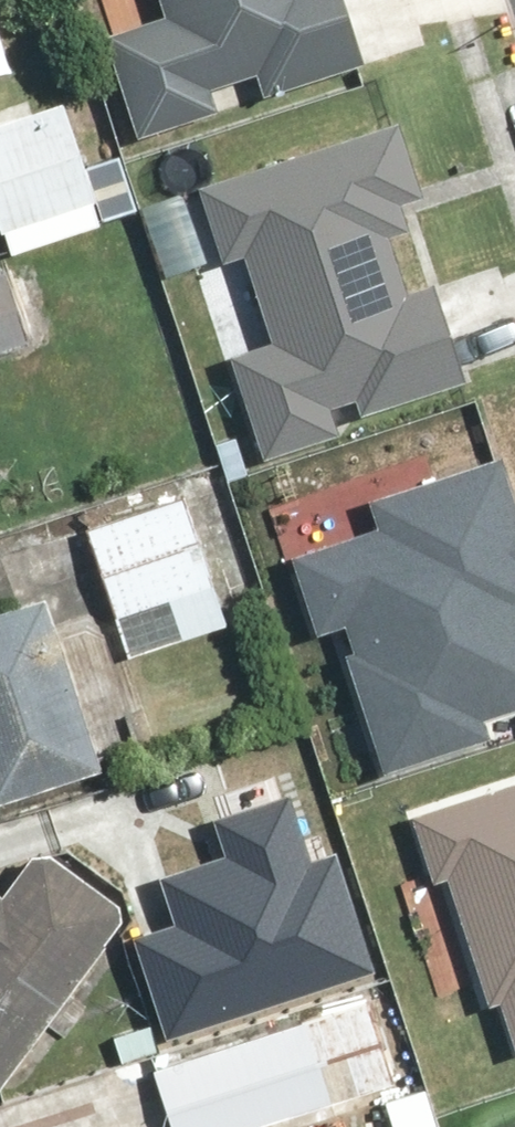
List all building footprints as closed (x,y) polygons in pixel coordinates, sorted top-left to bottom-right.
[(141,120),(217,97),(212,78),(254,65),(260,87),(366,55),(349,0),(164,0),(168,12),(113,29),(141,120)] [(0,122),(0,229),(116,192),(97,132),(64,143),(53,106),(0,122)] [(224,342),(262,452),(345,424),(336,396),(353,390),(358,403),(463,367),(431,273),(408,281),(386,216),(402,210),(395,189),(415,182),(393,118),(195,185),(217,251),(243,242),(272,326),(224,342)] [(0,270),(0,353),(25,345),(1,270),(0,270)] [(320,634),(370,780),(487,741),(479,717),(514,705),(514,512),(496,456),(358,502),(368,531),(265,566),(291,644),(320,634)] [(184,501),(77,532),(119,657),(221,627),(184,501)] [(30,598),(0,607),(0,797),(85,770),(30,598)] [(514,1021),(514,772),(411,805),(431,866),(452,859),(493,987),(503,984),(514,1021)] [(140,920),(172,1022),(373,959),(335,837),(312,845),(291,778),(215,802),(228,842),(167,861),(182,907),(140,920)] [(111,907),(20,843),(0,871),(0,1065),(111,907)] [(144,1070),(163,1126),(248,1126),(390,1081),(362,996),(144,1070)]
